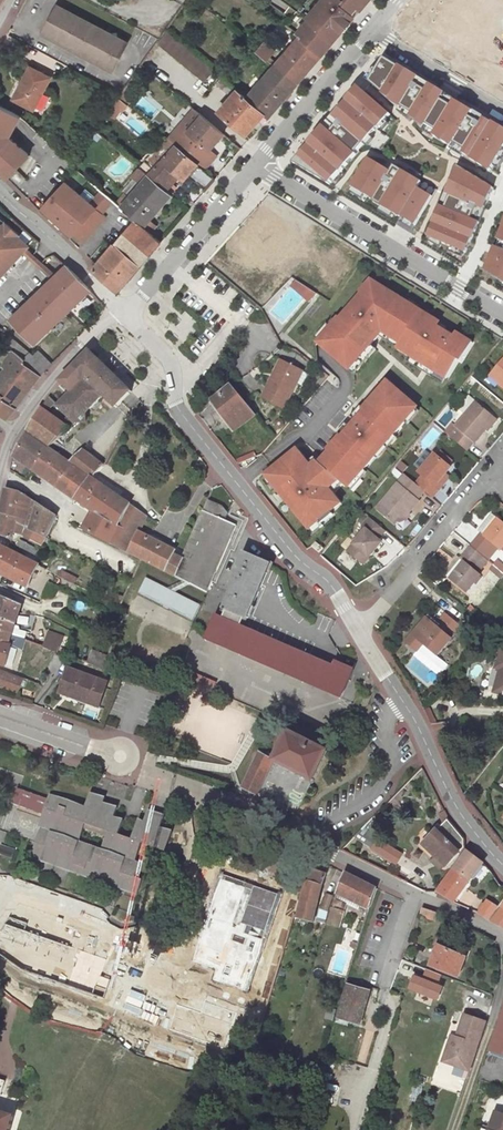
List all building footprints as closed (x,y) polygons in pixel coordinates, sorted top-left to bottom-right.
[(301,38),(322,56),(353,19),(354,18),(354,17),(353,13),(358,8),(361,10),(364,7),(370,0),(322,0),(307,18),(309,19),(297,33),(302,36),(301,38)] [(55,18),(61,7),(57,6),(52,16),(55,18)] [(52,16),(43,33),(52,39),(54,36),(65,42),(64,45),(82,54),(84,51),(90,55),(89,58),(96,62),(98,59),(104,63),(103,65),(113,71),(128,43),(118,38),(116,40),(95,30),(97,26),(78,17),(77,20),(70,16),(72,13),(61,7),(55,18),(52,16)] [(116,40),(118,38),(97,26),(95,30),(116,40)] [(167,32),(157,44),(204,82),(214,71),(167,32)] [(54,36),(52,39),(64,45),(65,42),(54,36)] [(322,56),(301,38),(300,37),(275,65),(297,84),(322,56)] [(268,60),(275,51),(264,42),(257,51),(268,60)] [(502,148),(502,127),(488,118),(384,57),(369,82),(385,92),(383,95),(438,127),(432,137),(490,171),(502,148)] [(297,84),(275,65),(274,65),(247,98),(264,113),(263,113),(269,117),(297,84)] [(14,100),(34,110),(51,77),(30,66),(21,82),(23,83),(14,100)] [(361,89),(333,120),(360,143),(388,112),(361,89)] [(264,113),(247,98),(237,90),(218,112),(245,134),(263,113),(264,113)] [(118,96),(114,102),(123,109),(127,104),(118,96)] [(0,105),(0,118),(16,126),(21,116),(0,105)] [(194,109),(180,125),(187,132),(202,115),(194,109)] [(224,134),(202,115),(187,132),(205,146),(210,150),(224,134)] [(0,118),(0,170),(8,178),(16,169),(30,156),(10,137),(16,126),(0,118)] [(180,125),(168,139),(175,146),(176,145),(204,169),(212,160),(201,151),(205,146),(187,132),(180,125)] [(324,126),(297,159),(328,185),(355,153),(324,126)] [(175,146),(168,139),(164,144),(171,150),(175,146)] [(148,176),(163,189),(170,180),(172,182),(178,175),(184,180),(188,175),(205,190),(215,179),(204,169),(176,145),(175,146),(171,150),(164,144),(148,161),(155,168),(153,170),(148,176)] [(210,150),(205,146),(201,151),(212,160),(216,155),(210,150)] [(368,159),(351,188),(415,227),(433,198),(418,189),(422,183),(393,166),(389,172),(368,159)] [(140,169),(148,176),(153,170),(146,163),(140,169)] [(466,254),(492,189),(457,167),(428,238),(466,254)] [(163,189),(148,176),(140,169),(139,168),(132,176),(141,184),(129,198),(125,194),(117,204),(121,207),(120,208),(134,220),(150,233),(156,226),(149,221),(171,196),(163,189)] [(26,179),(16,169),(8,178),(17,188),(26,179)] [(90,203),(65,182),(42,207),(54,219),(55,219),(59,223),(72,236),(74,234),(77,231),(86,239),(106,216),(103,213),(90,203)] [(113,201),(101,190),(90,203),(103,213),(113,201)] [(270,261),(292,225),(274,214),(261,234),(255,231),(245,246),(270,261)] [(140,267),(161,242),(150,233),(134,220),(114,244),(140,267)] [(0,224),(0,277),(28,246),(18,236),(19,234),(5,222),(2,226),(0,224)] [(482,273),(502,282),(502,223),(482,273)] [(86,239),(77,231),(74,234),(84,242),(86,239)] [(114,244),(92,269),(118,292),(140,267),(114,244)] [(66,265),(11,318),(34,343),(90,290),(66,265)] [(296,281),(292,285),(309,302),(317,294),(296,281)] [(273,289),(263,282),(256,291),(266,299),(273,289)] [(331,326),(318,342),(350,370),(383,332),(401,343),(398,348),(447,378),(459,360),(462,361),(473,342),(457,332),(455,337),(418,314),(421,310),(393,292),(390,297),(368,283),(361,292),(362,293),(333,327),(331,326)] [(6,344),(14,352),(24,360),(22,362),(40,376),(52,364),(38,351),(33,356),(0,328),(0,340),(6,344)] [(401,343),(383,332),(379,336),(398,348),(401,343)] [(6,344),(0,351),(0,359),(3,362),(6,362),(14,352),(6,344)] [(108,368),(90,350),(73,366),(69,373),(80,384),(58,406),(76,423),(76,422),(85,422),(85,413),(103,395),(116,408),(132,391),(114,374),(108,368)] [(24,360),(14,352),(6,362),(3,365),(5,368),(18,377),(13,384),(26,393),(40,376),(22,362),(24,360)] [(271,379),(274,381),(284,362),(281,360),(271,379)] [(490,376),(502,387),(502,361),(490,376)] [(284,408),(303,371),(284,362),(274,381),(271,379),(262,398),(284,408)] [(118,369),(112,363),(108,368),(114,374),(118,369)] [(5,368),(0,375),(0,393),(4,396),(2,398),(16,407),(26,393),(13,384),(18,377),(5,368)] [(297,449),(265,475),(308,530),(318,522),(320,524),(332,515),(330,513),(340,505),(332,495),(328,490),(336,480),(341,484),(345,488),(360,469),(363,471),(375,457),(373,456),(391,434),(393,436),(406,422),(403,419),(415,405),(387,381),(363,409),(365,411),(341,438),(340,436),(328,450),(329,451),(319,463),(310,466),(297,449)] [(236,429),(254,415),(230,386),(213,400),(236,429)] [(7,418),(16,407),(2,398),(4,396),(0,393),(0,413),(7,418)] [(485,429),(495,417),(476,401),(455,426),(452,423),(445,432),(467,451),(485,429)] [(33,470),(48,448),(49,448),(69,428),(40,409),(26,433),(13,456),(33,470)] [(497,419),(495,417),(485,429),(487,431),(497,419)] [(33,470),(55,485),(63,474),(52,466),(59,455),(49,448),(48,448),(33,470)] [(63,474),(55,485),(75,499),(91,477),(92,478),(104,466),(83,451),(70,463),(59,455),(52,466),(63,474)] [(437,456),(448,465),(452,461),(441,452),(437,456)] [(423,475),(416,484),(424,491),(432,497),(439,488),(436,485),(445,474),(450,468),(448,465),(437,456),(435,454),(419,472),(423,475)] [(445,474),(436,485),(439,488),(449,477),(445,474)] [(395,524),(397,521),(405,511),(408,514),(419,501),(417,499),(424,491),(416,484),(405,475),(376,509),(395,524)] [(139,532),(147,517),(92,478),(91,477),(75,499),(92,511),(82,529),(129,553),(139,532)] [(341,484),(336,480),(328,490),(332,495),(341,484)] [(0,515),(0,516),(16,520),(26,526),(47,536),(56,517),(22,493),(6,488),(0,515)] [(183,581),(189,584),(207,593),(237,525),(224,520),(226,514),(222,508),(208,501),(182,559),(175,577),(183,581)] [(405,511),(397,521),(405,520),(409,515),(408,514),(405,511)] [(471,546),(488,560),(498,548),(501,550),(502,547),(502,523),(491,514),(477,531),(481,534),(471,546)] [(0,516),(0,535),(13,539),(13,536),(15,536),(17,534),(18,533),(22,535),(26,526),(16,520),(0,516)] [(363,564),(381,542),(378,539),(385,531),(369,517),(362,526),(365,529),(347,551),(363,564)] [(47,536),(26,526),(22,535),(29,538),(43,545),(47,536)] [(139,532),(129,553),(141,560),(175,577),(182,559),(173,554),(175,551),(161,543),(162,540),(150,534),(149,537),(139,532)] [(19,541),(17,546),(23,549),(26,543),(19,541)] [(26,543),(23,549),(37,557),(40,551),(26,543)] [(0,570),(28,585),(38,565),(0,545),(0,571),(0,570)] [(488,560),(471,546),(461,559),(457,556),(443,573),(466,592),(481,575),(478,573),(488,560)] [(206,639),(341,698),(353,670),(336,662),(334,667),(240,626),(244,618),(247,619),(271,564),(245,553),(239,567),(242,568),(224,609),(223,612),(225,613),(222,618),(216,616),(206,639)] [(502,573),(502,565),(497,560),(494,565),(502,573)] [(494,565),(489,571),(501,580),(502,577),(502,573),(494,565)] [(146,578),(138,593),(193,620),(201,605),(174,592),(168,589),(146,578)] [(174,592),(189,584),(183,581),(168,589),(174,592)] [(49,582),(42,596),(46,598),(47,595),(52,597),(57,586),(49,582)] [(42,592),(35,589),(31,596),(38,599),(42,592)] [(15,625),(19,606),(0,597),(0,618),(15,625)] [(0,618),(0,631),(12,636),(17,637),(20,627),(15,625),(0,618)] [(434,624),(443,632),(448,626),(439,618),(434,624)] [(420,640),(437,655),(451,638),(443,632),(434,624),(430,621),(423,630),(427,633),(420,640)] [(413,634),(420,640),(427,633),(423,630),(419,626),(413,634)] [(0,631),(0,641),(10,643),(10,644),(11,645),(23,650),(26,640),(17,637),(12,636),(0,631)] [(50,632),(48,638),(60,643),(63,636),(50,632)] [(47,638),(44,647),(57,651),(58,651),(61,643),(60,643),(48,638),(47,638)] [(0,641),(0,664),(5,665),(11,645),(10,644),(10,643),(0,641)] [(502,694),(502,650),(501,649),(496,668),(500,669),(494,692),(502,694)] [(92,651),(88,662),(105,669),(109,657),(92,651)] [(99,707),(107,683),(68,669),(61,689),(78,695),(77,699),(99,707)] [(18,693),(23,680),(0,671),(0,686),(18,693)] [(78,695),(61,689),(60,693),(77,699),(78,695)] [(273,761),(313,782),(329,751),(288,730),(273,759),(260,751),(252,768),(267,775),(273,761)] [(257,796),(267,775),(252,768),(242,788),(257,796)] [(105,797),(90,792),(88,798),(103,803),(105,797)] [(123,821),(114,817),(117,808),(88,798),(85,807),(50,794),(45,809),(57,813),(50,831),(41,828),(31,857),(40,860),(42,856),(70,865),(68,870),(88,877),(89,872),(103,877),(101,882),(111,885),(113,880),(126,885),(125,890),(137,894),(142,880),(135,877),(140,863),(135,861),(141,843),(160,849),(163,840),(169,843),(172,831),(165,829),(161,827),(162,822),(165,816),(156,813),(148,810),(144,822),(139,820),(130,844),(126,843),(117,839),(118,835),(123,821)] [(50,831),(57,813),(45,809),(38,827),(41,828),(50,831)] [(446,867),(460,853),(464,848),(464,839),(448,821),(448,819),(444,811),(441,816),(444,824),(422,844),(436,857),(445,866),(446,867)] [(364,826),(354,836),(372,847),(379,836),(364,826)] [(128,838),(118,835),(117,839),(126,843),(128,838)] [(169,843),(163,840),(160,849),(166,851),(169,843)] [(483,863),(467,851),(437,892),(441,894),(453,903),(483,863)] [(70,865),(42,856),(40,860),(68,870),(70,865)] [(445,866),(436,857),(432,861),(441,870),(445,866)] [(326,874),(311,869),(300,901),(296,916),(313,921),(315,906),(326,874)] [(103,877),(89,872),(88,877),(101,882),(103,877)] [(377,889),(344,872),(336,893),(370,909),(377,889)] [(282,894),(220,874),(191,961),(215,969),(211,981),(247,993),(282,894)] [(126,885),(113,880),(111,885),(125,890),(126,885)] [(333,897),(326,894),(321,908),(328,910),(333,897)] [(347,903),(334,899),(332,908),(344,912),(347,903)] [(487,900),(478,913),(487,920),(497,907),(487,900)] [(18,903),(9,917),(26,924),(23,930),(68,945),(73,931),(59,926),(45,921),(48,913),(18,903)] [(490,922),(502,928),(502,905),(490,922)] [(328,910),(321,908),(320,907),(316,921),(325,923),(328,910)] [(344,912),(332,908),(327,924),(339,927),(344,912)] [(438,913),(422,908),(420,915),(435,920),(438,913)] [(77,922),(48,913),(45,921),(59,926),(73,931),(68,945),(105,957),(99,975),(110,979),(105,994),(110,996),(135,963),(77,922)] [(21,965),(93,990),(105,994),(110,979),(99,975),(105,957),(68,945),(23,930),(26,924),(9,917),(0,930),(0,950),(21,965)] [(448,950),(452,941),(438,935),(434,944),(437,945),(429,965),(458,977),(466,957),(448,950)] [(452,941),(448,950),(466,957),(470,948),(452,941)] [(215,969),(191,961),(177,1003),(201,1011),(206,997),(242,1009),(247,993),(211,981),(215,969)] [(370,991),(348,985),(338,1018),(351,1022),(360,1024),(370,991)] [(201,1011),(177,1003),(169,1027),(229,1047),(242,1009),(206,997),(201,1011)] [(490,1048),(502,1053),(502,1012),(490,1048)] [(486,1022),(464,1015),(457,1037),(455,1041),(450,1040),(446,1053),(456,1056),(454,1061),(470,1067),(486,1022)] [(351,1022),(338,1018),(337,1022),(350,1026),(351,1022)] [(490,1048),(489,1054),(502,1059),(502,1053),(490,1048)] [(456,1056),(446,1053),(443,1061),(465,1069),(469,1071),(470,1067),(454,1061),(456,1056)] [(330,1079),(318,1076),(317,1080),(319,1081),(318,1089),(326,1091),(327,1086),(330,1079)] [(0,1079),(0,1129),(10,1129),(19,1100),(1,1094),(5,1081),(0,1079)] [(337,1081),(330,1079),(327,1086),(335,1088),(337,1081)] [(496,1112),(489,1129),(502,1129),(502,1114),(496,1112)]
